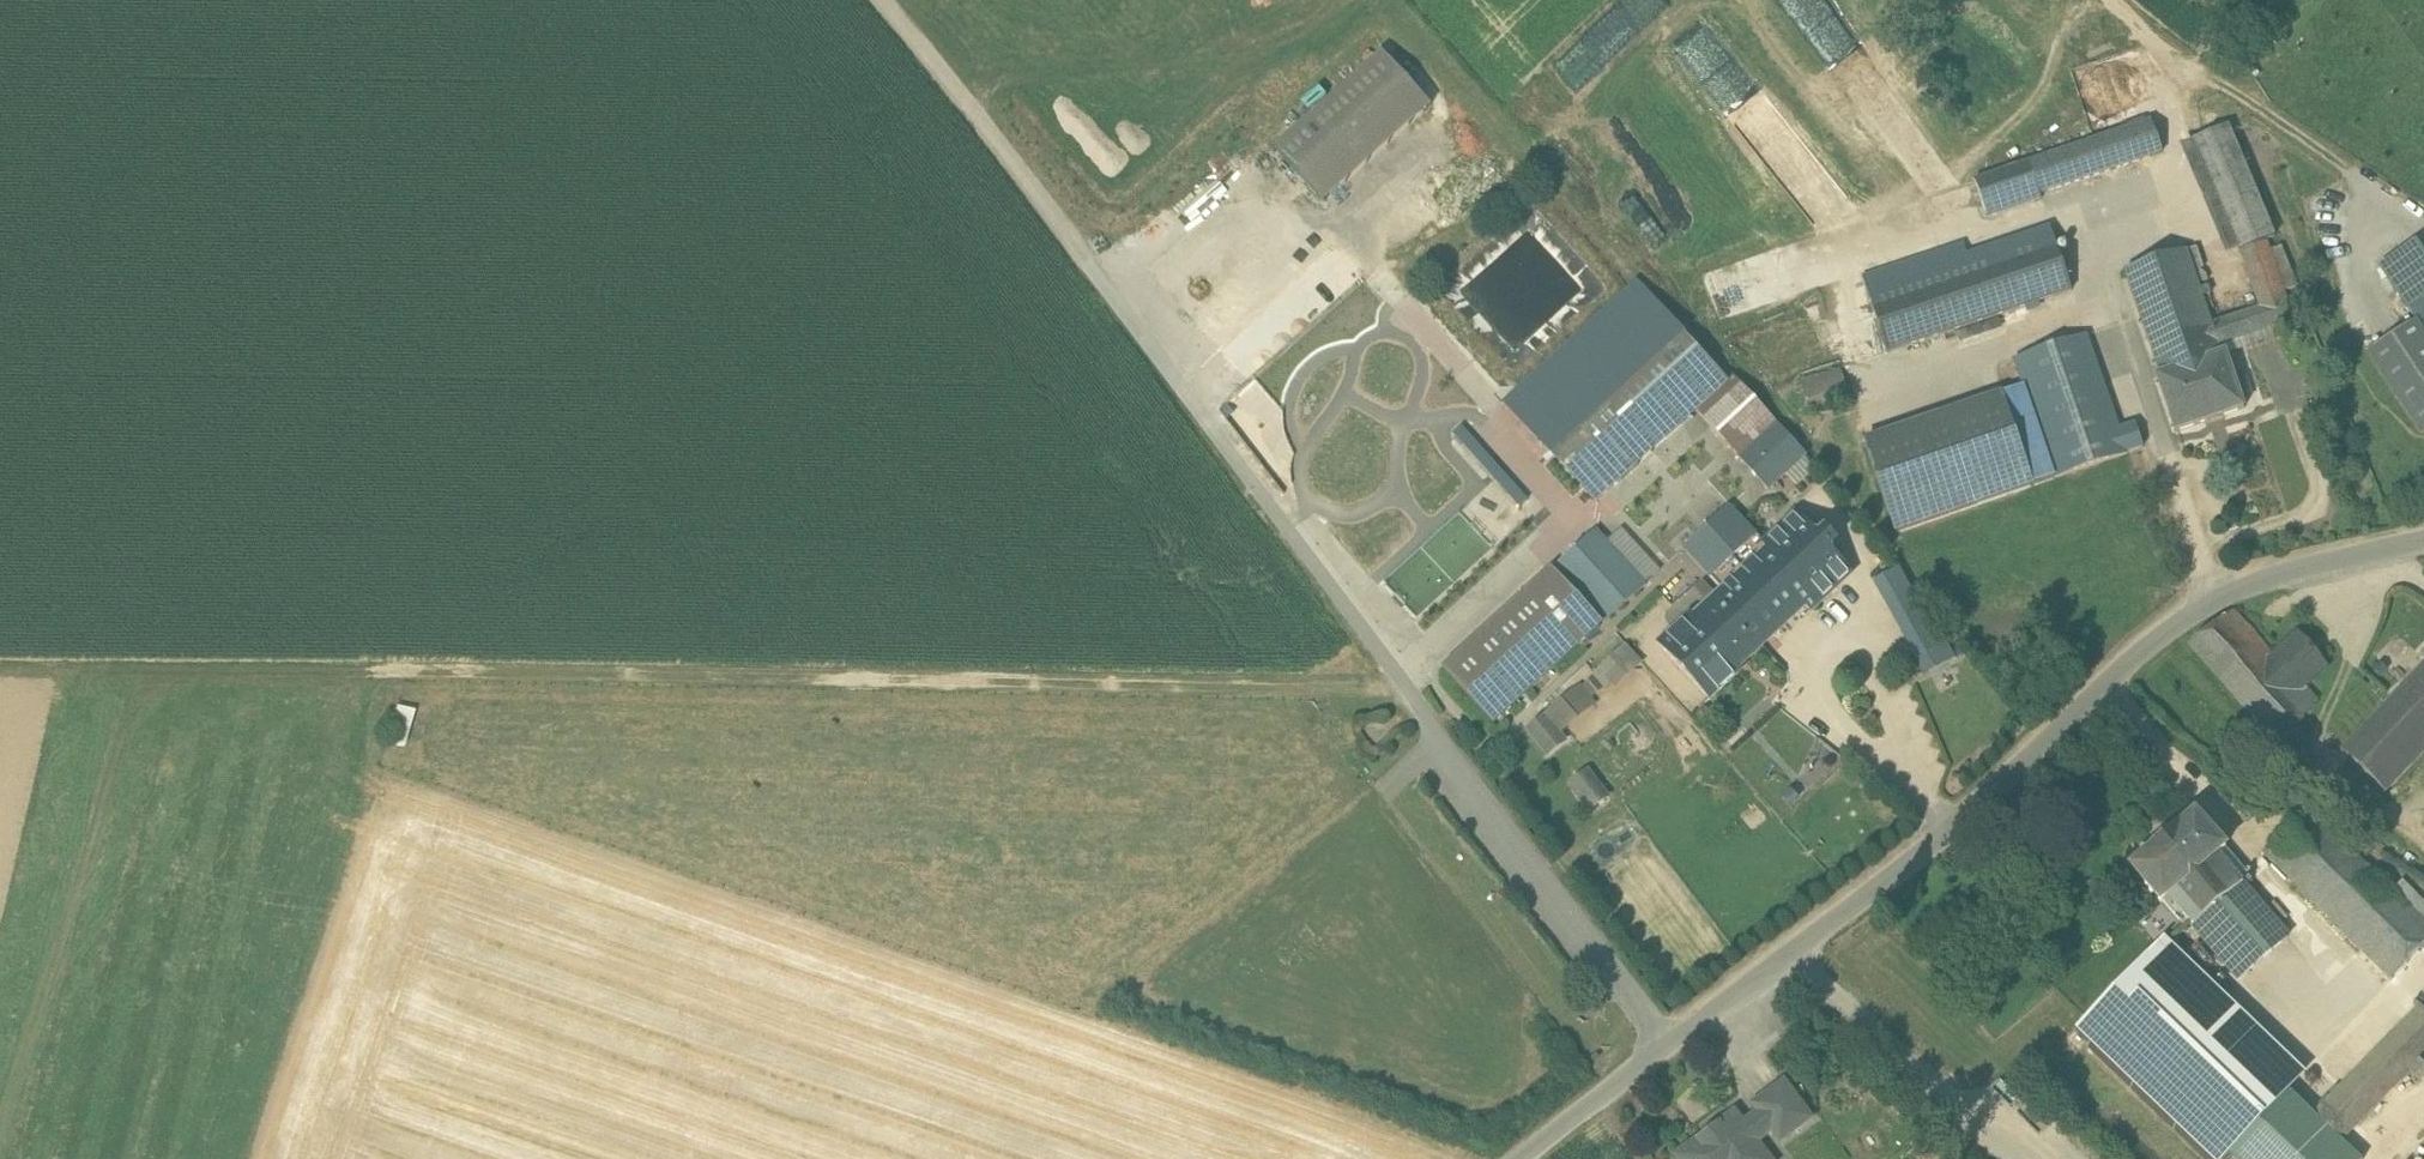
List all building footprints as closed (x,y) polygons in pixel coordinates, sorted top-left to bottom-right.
[(1383,52),(1280,153),(1329,206),(1432,106),(1383,52)] [(1286,118),(1265,134),(1273,145),(1295,129),(1286,118)] [(2095,139),(2028,162),(2039,194),(2040,194),(2163,152),(2152,120),(2095,139)] [(2276,235),(2230,124),(2195,140),(2241,250),(2276,235)] [(2227,256),(2241,250),(2195,140),(2181,146),(2227,256)] [(2039,194),(2028,162),(1975,180),(1988,218),(2042,199),(2040,194),(2039,194)] [(1531,202),(1440,286),(1517,372),(1609,286),(1531,202)] [(1964,244),(1863,278),(1888,352),(2072,291),(2051,226),(1968,254),(1964,244)] [(2381,265),(2409,308),(2423,298),(2423,254),(2415,241),(2381,265)] [(2269,242),(2242,251),(2262,307),(2288,298),(2286,291),(2272,250),(2269,242)] [(2272,250),(2286,291),(2296,288),(2282,246),(2272,250)] [(2198,247),(2187,250),(2193,271),(2204,267),(2198,247)] [(2187,250),(2126,271),(2161,376),(2162,377),(2222,355),(2219,346),(2212,325),(2193,271),(2187,250)] [(1523,387),(1507,402),(1598,501),(1697,410),(1733,377),(1685,321),(1674,331),(1634,287),(1597,320),(1523,387)] [(2295,319),(2288,298),(2262,307),(2212,325),(2219,346),(2280,325),(2295,319)] [(2409,308),(2423,330),(2423,298),(2409,308)] [(2368,352),(2420,432),(2423,430),(2423,331),(2417,320),(2368,352)] [(2283,334),(2280,325),(2219,346),(2222,355),(2227,353),(2227,354),(2283,334)] [(2089,337),(2017,362),(2056,479),(2128,454),(2128,453),(2144,448),(2136,424),(2120,429),(2089,337)] [(2222,355),(2162,377),(2161,376),(2158,377),(2177,432),(2246,408),(2227,354),(2227,353),(2222,355)] [(1733,377),(1697,410),(1739,456),(1776,422),(1734,376),(1733,377)] [(2033,485),(2002,395),(1866,441),(1897,532),(2033,485)] [(1806,454),(1776,422),(1739,456),(1769,489),(1784,475),(1806,454)] [(1818,468),(1806,454),(1784,475),(1797,489),(1818,468)] [(1798,513),(1765,543),(1730,505),(1684,547),(1724,591),(1695,617),(1691,613),(1659,643),(1710,699),(1742,669),(1739,667),(1805,606),(1810,611),(1852,572),(1798,513)] [(1596,528),(1555,566),(1606,622),(1647,584),(1609,542),(1596,528)] [(1621,531),(1609,542),(1647,584),(1659,572),(1621,531)] [(1898,567),(1874,580),(1917,656),(1945,640),(1930,614),(1926,616),(1898,567)] [(1550,571),(1443,668),(1494,724),(1600,627),(1550,571)] [(2272,654),(2233,610),(2189,642),(2283,750),(2306,730),(2296,719),(2319,700),(2306,686),(2329,666),(2299,631),(2272,654)] [(1945,640),(1917,656),(1927,674),(1955,658),(1945,640)] [(2406,679),(2423,697),(2423,661),(2406,679)] [(1596,676),(1582,686),(1591,698),(1605,687),(1596,676)] [(2406,679),(2338,747),(2381,789),(2423,746),(2423,697),(2406,679)] [(1569,700),(1576,709),(1583,703),(1576,695),(1569,700)] [(414,715),(397,709),(385,747),(401,753),(414,715)] [(1527,729),(1548,757),(1569,742),(1547,713),(1527,729)] [(1590,768),(1569,784),(1590,812),(1612,797),(1590,768)] [(2325,824),(2307,810),(2263,854),(2392,978),(2423,946),(2423,922),(2392,891),(2325,824)] [(2181,825),(2147,853),(2147,854),(2132,867),(2161,900),(2168,894),(2189,919),(2239,878),(2218,854),(2226,847),(2196,813),(2181,826),(2181,825)] [(2239,878),(2189,919),(2239,976),(2289,935),(2246,886),(2253,879),(2246,872),(2239,878)] [(2402,880),(2392,891),(2423,922),(2423,902),(2402,880)] [(2154,952),(2077,1029),(2212,1158),(2225,1158),(2231,1153),(2294,1091),(2295,1090),(2280,1075),(2154,952)] [(2315,1112),(2342,1139),(2344,1137),(2423,1056),(2423,1007),(2422,1005),(2331,1096),(2315,1112)] [(2315,1112),(2331,1096),(2294,1060),(2280,1075),(2295,1090),(2294,1091),(2315,1112)] [(1785,1081),(1754,1104),(1759,1111),(1773,1130),(1781,1140),(1812,1117),(1785,1081)] [(2315,1112),(2294,1091),(2231,1153),(2237,1158),(2363,1158),(2342,1139),(2315,1112)] [(1677,1155),(1680,1158),(1771,1158),(1758,1141),(1773,1130),(1759,1111),(1744,1123),(1736,1111),(1677,1155)]
